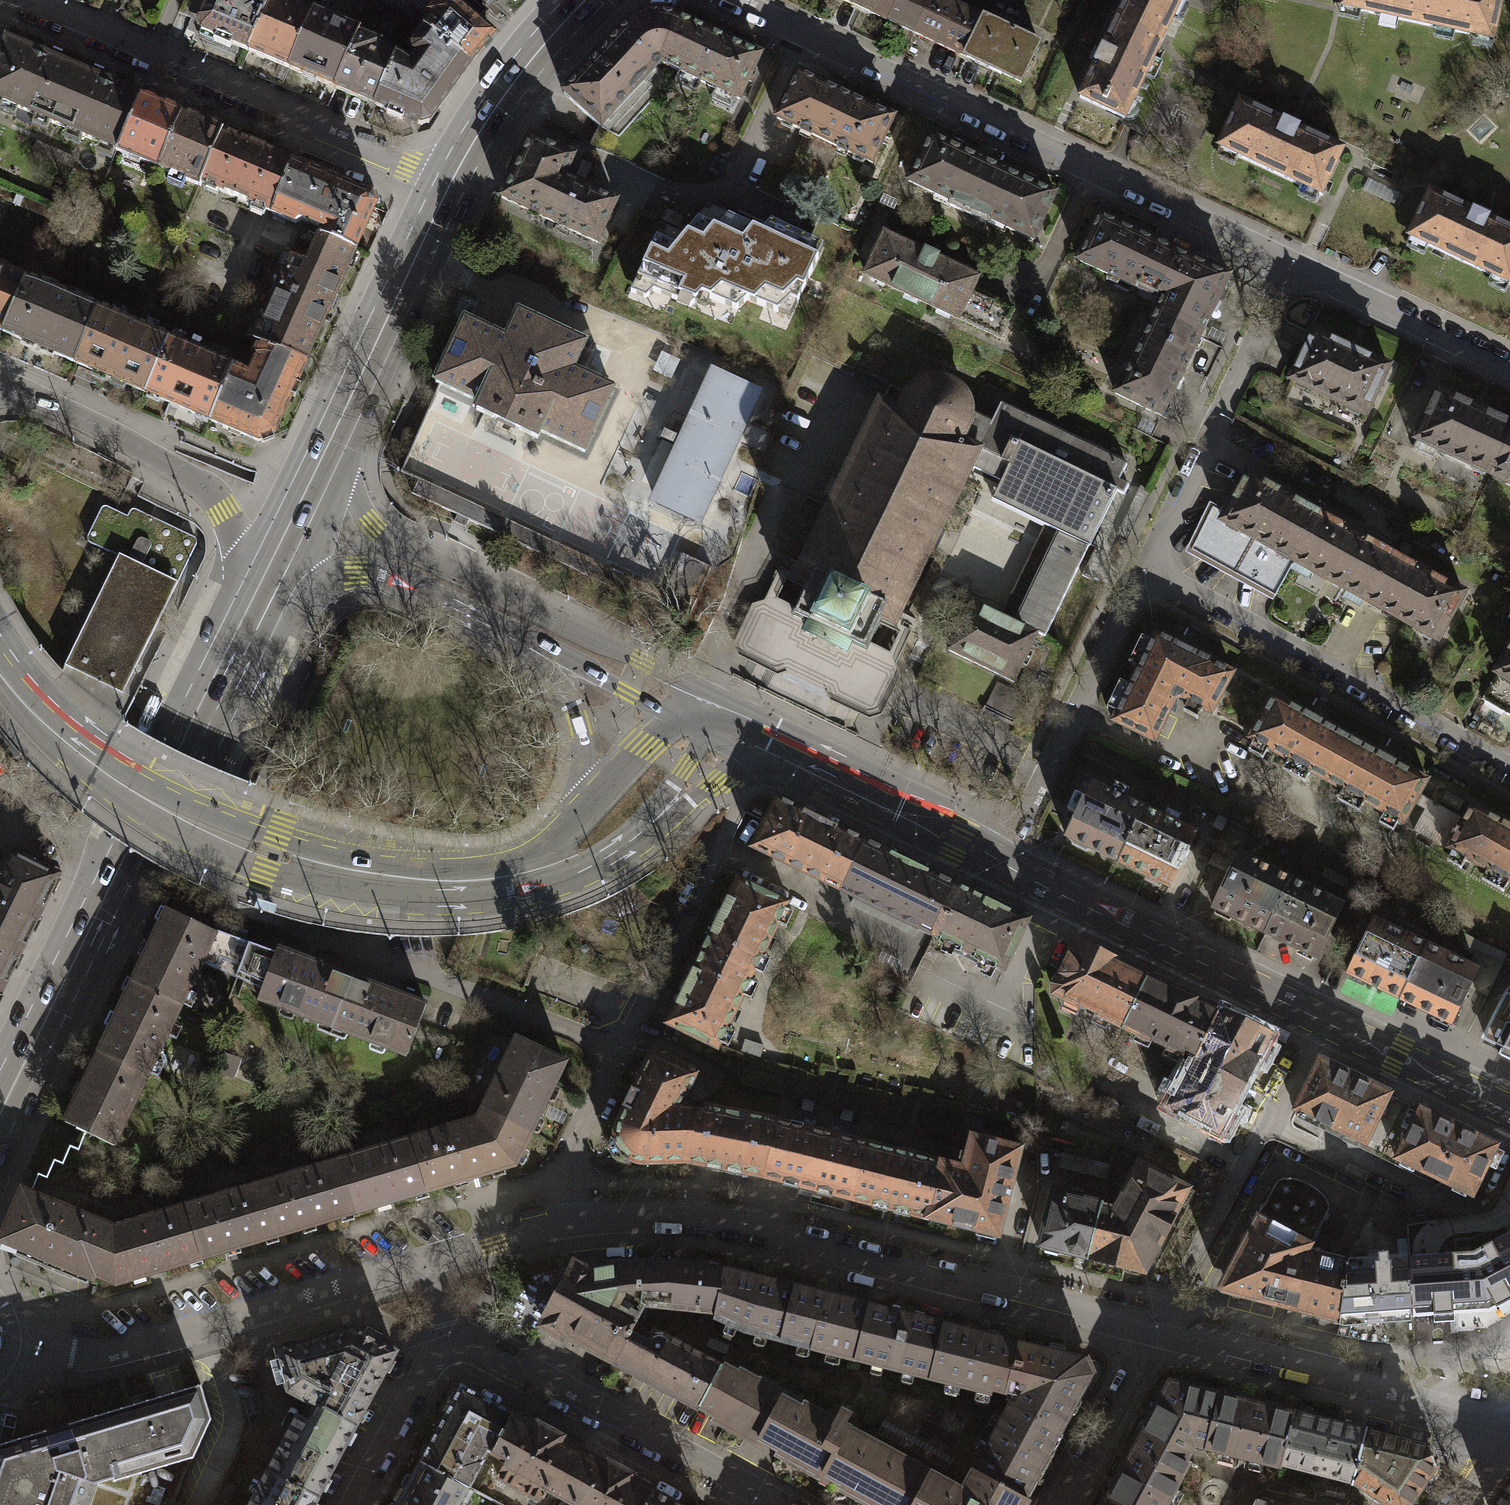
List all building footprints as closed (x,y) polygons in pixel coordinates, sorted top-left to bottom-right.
[(251,64),(277,0),(209,0),(192,41),(251,64)] [(251,64),(291,81),(319,17),(277,0),(251,64)] [(431,20),(481,61),(502,35),(466,0),(398,0),(431,20)] [(860,7),(886,20),(896,0),(863,0),(860,7)] [(886,20),(914,33),(929,0),(896,0),(886,20)] [(949,0),(929,0),(914,33),(968,58),(986,17),(949,0)] [(1163,40),(1182,0),(1125,0),(1116,18),(1163,40)] [(1422,0),(1343,0),(1341,7),(1416,23),(1422,0)] [(1416,23),(1495,40),(1504,0),(1422,0),(1416,23)] [(670,41),(676,15),(664,11),(652,12),(641,15),(632,20),(563,93),(600,125),(609,131),(651,85),(644,80),(660,62),(670,41)] [(670,41),(660,62),(740,99),(761,55),(676,15),(670,41)] [(291,81),(337,99),(365,35),(319,17),(291,81)] [(968,58),(992,69),(1012,29),(986,17),(968,58)] [(1163,40),(1116,18),(1079,97),(1126,118),(1163,40)] [(426,136),(481,61),(431,20),(405,51),(376,115),(426,136)] [(1041,43),(1012,29),(992,69),(1022,83),(1041,43)] [(337,99),(376,115),(405,51),(365,35),(337,99)] [(52,123),(74,69),(6,41),(0,55),(0,101),(52,123)] [(141,97),(74,69),(52,123),(118,151),(141,97)] [(837,146),(871,162),(893,116),(798,73),(777,119),(808,133),(837,146)] [(181,115),(141,97),(118,151),(159,168),(181,115)] [(1338,149),(1235,100),(1214,146),(1317,194),(1338,149)] [(222,132),(181,115),(159,168),(199,185),(200,183),(222,132)] [(227,134),(222,132),(200,183),(272,213),(293,162),(288,160),(290,156),(278,151),(276,155),(239,139),(240,135),(228,130),(227,134)] [(837,146),(808,133),(790,172),(798,176),(818,185),(837,146)] [(526,134),(498,197),(601,242),(619,200),(567,177),(576,156),(526,134)] [(907,184),(1033,240),(1054,193),(928,137),(907,184)] [(371,196),(293,162),(272,213),(295,223),(300,221),(310,224),(307,231),(320,235),(355,251),(375,206),(371,196)] [(1361,174),(1335,233),(1374,250),(1382,234),(1399,242),(1409,219),(1399,215),(1408,195),(1361,174)] [(1507,284),(1509,277),(1509,230),(1426,190),(1404,235),(1507,284)] [(1153,313),(1201,335),(1229,276),(1099,215),(1078,260),(1160,299),(1153,313)] [(733,309),(743,298),(774,311),(786,299),(793,301),(814,257),(800,249),(805,239),(767,221),(758,231),(724,216),(714,228),(694,219),(672,247),(653,237),(628,292),(642,298),(650,291),(687,305),(699,294),(733,309)] [(863,273),(958,316),(970,290),(977,274),(882,232),(863,273)] [(306,363),(355,251),(320,235),(307,265),(292,258),(255,342),(256,342),(256,343),(258,345),(259,342),(306,363)] [(3,332),(26,278),(0,268),(0,330),(3,332)] [(97,309),(26,278),(3,332),(74,362),(97,309)] [(1014,310),(970,290),(958,316),(1002,337),(1014,310)] [(168,339),(97,309),(74,362),(146,393),(168,339)] [(614,390),(573,371),(585,344),(519,313),(506,339),(465,320),(435,382),(479,402),(476,409),(537,438),(540,431),(584,452),(614,390)] [(1201,335),(1153,313),(1115,393),(1162,415),(1201,335)] [(1314,331),(1291,380),(1367,415),(1390,365),(1314,331)] [(233,367),(168,339),(146,393),(210,420),(233,367)] [(249,374),(233,367),(210,420),(259,442),(274,435),(306,363),(259,342),(258,345),(253,355),(255,359),(249,374)] [(716,371),(655,503),(696,522),(757,390),(716,371)] [(795,576),(809,582),(793,615),(808,622),(804,631),(845,651),(849,643),(864,650),(880,617),(894,624),(971,463),(978,448),(962,441),(969,426),(971,413),(969,400),(963,389),(956,383),(949,379),(942,376),(934,376),(926,376),(919,379),(912,384),(905,391),(890,383),(795,576)] [(1490,474),(1509,432),(1509,423),(1438,388),(1414,438),(1490,474)] [(1125,465),(999,403),(990,421),(971,413),(969,426),(962,441),(978,448),(971,463),(1000,478),(992,499),(1057,530),(1014,620),(1038,631),(1045,634),(1116,490),(1123,494),(1128,484),(1118,479),(1125,465)] [(1490,474),(1509,483),(1509,432),(1490,474)] [(1294,561),(1320,513),(1246,471),(1223,512),(1219,520),(1294,561)] [(663,592),(419,478),(412,493),(457,514),(454,521),(466,527),(469,520),(686,622),(712,567),(682,553),(663,592)] [(119,555),(177,583),(196,545),(197,543),(197,541),(196,540),(194,538),(149,515),(144,525),(127,517),(127,516),(107,506),(106,506),(104,506),(103,507),(101,508),(88,535),(88,537),(87,539),(88,541),(89,542),(110,552),(110,551),(119,555)] [(1277,592),(1294,561),(1219,520),(1223,512),(1212,506),(1191,546),(1277,592)] [(1320,513),(1294,561),(1367,601),(1392,553),(1320,513)] [(1392,553),(1367,601),(1439,639),(1465,591),(1392,553)] [(119,555),(64,666),(122,694),(177,583),(119,555)] [(970,599),(947,649),(1014,681),(1038,631),(1014,620),(970,599)] [(1111,722),(1153,742),(1175,698),(1182,698),(1211,713),(1234,672),(1153,631),(1111,722)] [(1495,672),(1509,680),(1509,644),(1495,672)] [(1495,672),(1481,698),(1509,714),(1509,680),(1495,672)] [(1026,695),(997,681),(983,710),(1012,724),(1026,695)] [(1326,781),(1350,737),(1272,694),(1248,739),(1326,781)] [(1350,737),(1326,781),(1403,823),(1427,779),(1350,737)] [(1116,863),(1142,808),(1090,783),(1083,796),(1074,791),(1065,809),(1074,813),(1063,837),(1116,863)] [(752,846),(837,888),(862,838),(775,797),(752,846)] [(1447,849),(1464,819),(1429,800),(1412,830),(1447,849)] [(1471,804),(1464,819),(1447,849),(1509,883),(1509,825),(1471,804)] [(1142,808),(1116,863),(1170,888),(1196,833),(1142,808)] [(916,925),(932,934),(957,884),(862,838),(837,888),(855,896),(851,904),(912,933),(916,925)] [(0,871),(0,941),(20,951),(57,875),(10,851),(0,871)] [(1210,908),(1264,934),(1292,876),(1238,851),(1210,908)] [(1345,902),(1292,876),(1264,934),(1318,960),(1345,902)] [(699,950),(750,975),(786,902),(735,877),(699,950)] [(1027,919),(957,884),(932,934),(947,941),(945,946),(986,967),(988,961),(1002,968),(1027,919)] [(132,980),(132,981),(182,1005),(202,962),(217,969),(232,938),(215,931),(214,933),(160,907),(154,920),(160,922),(149,945),(144,942),(138,955),(143,957),(132,980)] [(1347,973),(1400,998),(1426,944),(1372,919),(1347,973)] [(20,951),(0,941),(0,991),(20,951)] [(1054,994),(1122,1026),(1147,976),(1076,942),(1053,983),(1054,994)] [(259,1000),(333,1028),(352,977),(278,949),(276,953),(249,943),(239,967),(267,978),(259,1000)] [(1469,965),(1426,944),(1400,998),(1452,1023),(1471,984),(1478,969),(1469,965)] [(750,975),(699,950),(663,1024),(715,1049),(750,975)] [(1476,950),(1469,965),(1478,969),(1471,984),(1487,992),(1502,963),(1476,950)] [(1218,1010),(1147,976),(1122,1026),(1193,1058),(1218,1010)] [(98,1050),(98,1051),(148,1075),(182,1005),(132,981),(132,980),(127,977),(121,990),(126,992),(116,1014),(110,1012),(104,1025),(110,1027),(98,1050)] [(426,1005),(352,977),(333,1028),(407,1055),(426,1005)] [(1261,1030),(1218,1010),(1193,1058),(1168,1107),(1220,1134),(1265,1042),(1261,1030)] [(1502,1049),(1499,1055),(1509,1060),(1509,1033),(1502,1049)] [(482,1109),(486,1111),(531,1133),(565,1062),(516,1039),(482,1109)] [(114,1146),(148,1075),(98,1051),(98,1050),(93,1048),(88,1059),(93,1062),(82,1085),(77,1082),(71,1094),(76,1097),(64,1122),(114,1146)] [(641,1161),(687,1162),(692,1110),(676,1107),(693,1073),(650,1055),(634,1090),(630,1089),(622,1106),(624,1108),(616,1126),(614,1135),(617,1145),(623,1153),(632,1159),(641,1161)] [(1320,1060),(1296,1110),(1366,1144),(1366,1143),(1390,1094),(1320,1060)] [(1406,1101),(1390,1094),(1366,1143),(1381,1151),(1406,1101)] [(1421,1109),(1406,1101),(1381,1151),(1397,1158),(1421,1109)] [(704,1112),(692,1110),(687,1162),(763,1173),(778,1120),(704,1106),(704,1112)] [(1496,1148),(1497,1145),(1421,1109),(1397,1158),(1396,1159),(1473,1196),(1488,1165),(1490,1166),(1498,1149),(1496,1148)] [(504,1169),(515,1166),(531,1133),(486,1111),(482,1118),(412,1138),(427,1192),(454,1184),(456,1189),(468,1186),(467,1180),(492,1173),(494,1178),(506,1174),(504,1169)] [(867,1143),(778,1120),(763,1173),(853,1197),(867,1143)] [(957,1165),(941,1161),(928,1215),(997,1232),(1018,1147),(972,1136),(968,1152),(961,1150),(957,1165)] [(412,1138),(336,1161),(352,1214),(353,1214),(378,1206),(380,1212),(392,1208),(390,1203),(415,1195),(417,1201),(429,1197),(427,1192),(412,1138)] [(941,1161),(867,1143),(853,1197),(928,1215),(941,1161)] [(336,1161),(261,1183),(277,1236),(278,1236),(303,1228),(304,1234),(317,1230),(315,1225),(341,1217),(342,1223),(355,1219),(353,1214),(352,1214),(336,1161)] [(1100,1208),(1089,1256),(1143,1270),(1187,1189),(1137,1162),(1111,1211),(1100,1208)] [(1296,1269),(1308,1247),(1315,1237),(1318,1238),(1321,1231),(1319,1229),(1324,1220),(1327,1221),(1331,1214),(1328,1212),(1329,1210),(1329,1205),(1326,1199),(1323,1194),(1318,1190),(1312,1186),(1302,1182),(1294,1179),(1283,1179),(1278,1180),(1221,1287),(1221,1289),(1223,1291),(1287,1307),(1296,1269)] [(261,1183),(185,1205),(201,1259),(227,1251),(229,1256),(241,1253),(240,1247),(265,1239),(267,1245),(279,1241),(278,1236),(277,1236),(261,1183)] [(92,1279),(94,1274),(114,1227),(21,1188),(0,1238),(0,1241),(3,1242),(1,1248),(15,1254),(17,1248),(75,1272),(72,1277),(87,1283),(89,1278),(92,1279)] [(1089,1256),(1100,1208),(1101,1201),(1055,1189),(1042,1243),(1089,1256)] [(1405,1200),(1381,1189),(1369,1215),(1407,1233),(1405,1200)] [(185,1205),(114,1227),(94,1274),(116,1284),(133,1279),(135,1284),(147,1280),(145,1275),(189,1262),(191,1267),(203,1264),(201,1259),(185,1205)] [(1472,1252),(1409,1257),(1413,1317),(1470,1313),(1470,1307),(1482,1306),(1483,1312),(1490,1311),(1497,1308),(1496,1297),(1509,1290),(1509,1291),(1509,1233),(1472,1252)] [(1296,1269),(1287,1307),(1339,1320),(1348,1258),(1308,1247),(1296,1269)] [(1348,1258),(1339,1320),(1344,1321),(1348,1321),(1348,1323),(1354,1325),(1360,1322),(1359,1320),(1397,1318),(1397,1320),(1402,1321),(1408,1319),(1408,1317),(1413,1317),(1409,1257),(1409,1253),(1348,1258)] [(643,1305),(641,1261),(596,1262),(567,1266),(536,1325),(562,1339),(565,1334),(612,1362),(637,1317),(643,1305)] [(715,1313),(724,1269),(676,1262),(641,1261),(643,1305),(715,1313)] [(782,1341),(796,1286),(724,1269),(715,1313),(716,1318),(746,1332),(782,1341)] [(856,1359),(870,1303),(796,1286),(782,1341),(856,1359)] [(929,1378),(943,1322),(870,1303),(856,1359),(929,1378)] [(637,1317),(612,1362),(697,1410),(722,1364),(637,1317)] [(943,1322),(929,1378),(991,1393),(992,1389),(1005,1392),(1017,1340),(943,1322)] [(315,1402),(355,1423),(394,1351),(350,1326),(276,1349),(289,1393),(315,1402)] [(1010,1402),(1063,1430),(1093,1370),(1088,1359),(1017,1340),(1005,1392),(1016,1394),(1010,1402)] [(697,1410),(873,1504),(1022,1504),(1027,1497),(974,1469),(961,1493),(843,1428),(851,1413),(841,1408),(833,1424),(722,1364),(697,1410)] [(1197,1444),(1207,1446),(1220,1393),(1168,1380),(1132,1449),(1180,1476),(1197,1444)] [(133,1472),(135,1473),(189,1457),(207,1418),(196,1384),(53,1426),(0,1441),(0,1504),(122,1504),(133,1472)] [(462,1385),(420,1459),(470,1486),(491,1449),(511,1413),(462,1385)] [(1207,1446),(1282,1464),(1295,1412),(1220,1393),(1207,1446)] [(298,1413),(269,1468),(316,1493),(355,1423),(315,1402),(306,1418),(298,1413)] [(1063,1430),(1010,1402),(974,1469),(1027,1497),(1063,1430)] [(1282,1464),(1353,1481),(1365,1429),(1295,1412),(1282,1464)] [(546,1489),(560,1494),(583,1452),(511,1413),(491,1449),(507,1459),(498,1475),(542,1499),(546,1489)] [(1353,1481),(1390,1504),(1408,1504),(1436,1464),(1429,1446),(1365,1429),(1353,1481)] [(1180,1476),(1132,1449),(1102,1504),(1165,1504),(1180,1476)] [(583,1452),(560,1494),(573,1501),(571,1504),(645,1504),(653,1490),(583,1452)] [(396,1504),(460,1504),(470,1486),(420,1459),(396,1504)] [(249,1504),(310,1504),(316,1493),(269,1468),(249,1504)] [(1498,1504),(1509,1504),(1509,1488),(1498,1504)] [(653,1490),(645,1504),(680,1504),(653,1490)] [(1255,1497),(1251,1504),(1277,1504),(1255,1497)]
